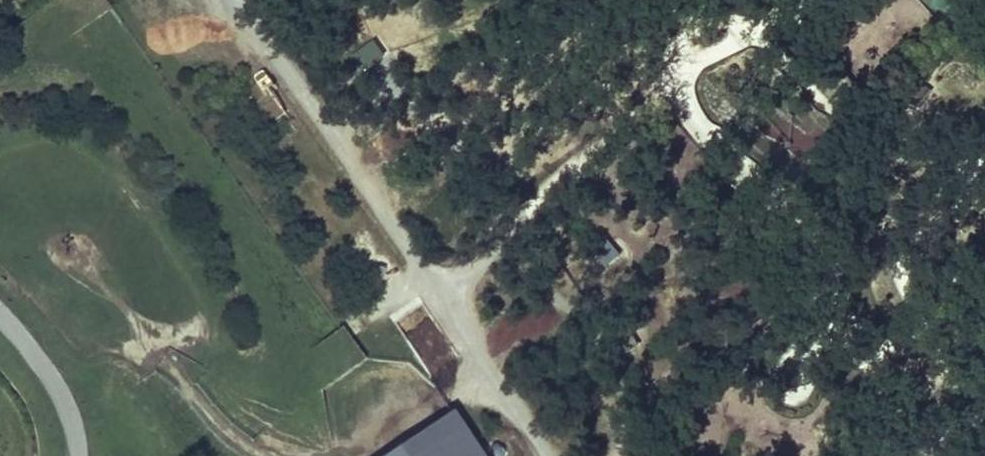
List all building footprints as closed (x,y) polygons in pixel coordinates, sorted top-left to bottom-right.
[(914,77),(901,92),(916,106),(929,90),(914,77)] [(867,175),(865,184),(880,185),(880,176),(867,175)] [(604,242),(591,252),(602,265),(614,256),(604,242)] [(449,414),(385,455),(477,455),(449,414)]
